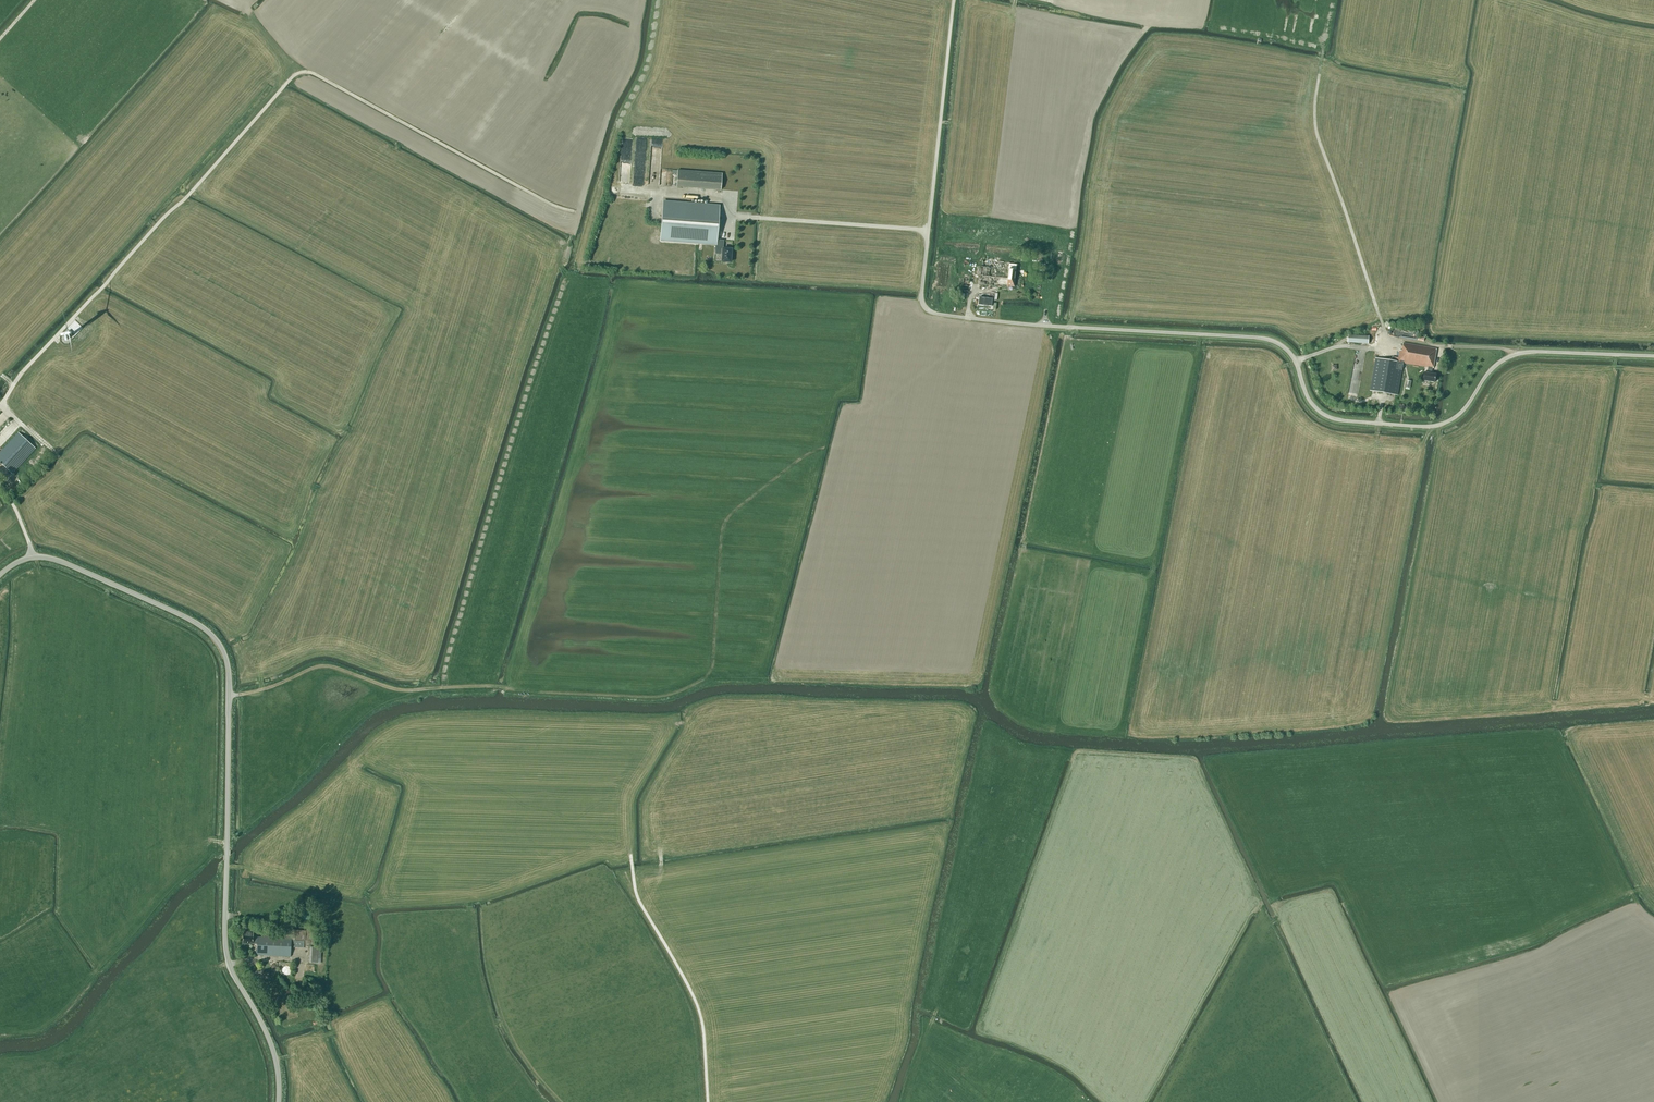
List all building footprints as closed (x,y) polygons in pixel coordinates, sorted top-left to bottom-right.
[(677,171),(676,187),(720,190),(721,173),(677,171)] [(661,201),(659,240),(717,243),(716,252),(723,253),(722,260),(731,261),(732,248),(724,247),(724,239),(717,238),(719,205),(661,201)] [(981,266),(979,284),(1007,287),(1007,286),(1014,286),(1016,265),(1009,264),(1009,263),(983,260),(982,266),(981,266)] [(979,305),(993,305),(993,297),(979,297),(979,305)] [(1348,335),(1347,342),(1368,344),(1368,336),(1348,335)] [(1402,343),(1402,349),(1400,348),(1398,358),(1392,357),(1391,361),(1375,358),(1370,391),(1397,395),(1403,363),(1428,368),(1427,373),(1424,372),(1423,380),(1434,382),(1436,374),(1431,374),(1432,368),(1433,368),(1436,349),(1402,343)] [(1407,410),(1408,404),(1395,404),(1394,412),(1398,412),(1398,409),(1407,410)] [(12,474),(52,430),(32,412),(3,444),(2,444),(0,446),(0,462),(12,474)] [(9,477),(6,479),(14,490),(18,487),(9,477)] [(309,910),(308,909),(306,908),(305,908),(304,908),(302,908),(301,908),(299,909),(298,910),(297,911),(297,912),(296,914),(296,915),(296,917),(297,918),(297,919),(298,920),(299,921),(301,922),(302,922),(304,923),(305,922),(306,922),(308,921),(309,920),(310,919),(310,918),(311,917),(311,915),(311,914),(310,912),(310,911),(309,910)] [(310,947),(310,946),(314,946),(316,929),(311,928),(311,931),(293,930),(293,929),(285,929),(285,937),(273,936),(273,935),(269,935),(269,936),(261,936),(261,937),(253,937),(253,931),(243,931),(242,943),(257,944),(256,955),(290,957),(291,946),(292,946),(294,948),(304,948),(304,947),(310,947)] [(317,963),(318,948),(310,947),(309,963),(317,963)]
